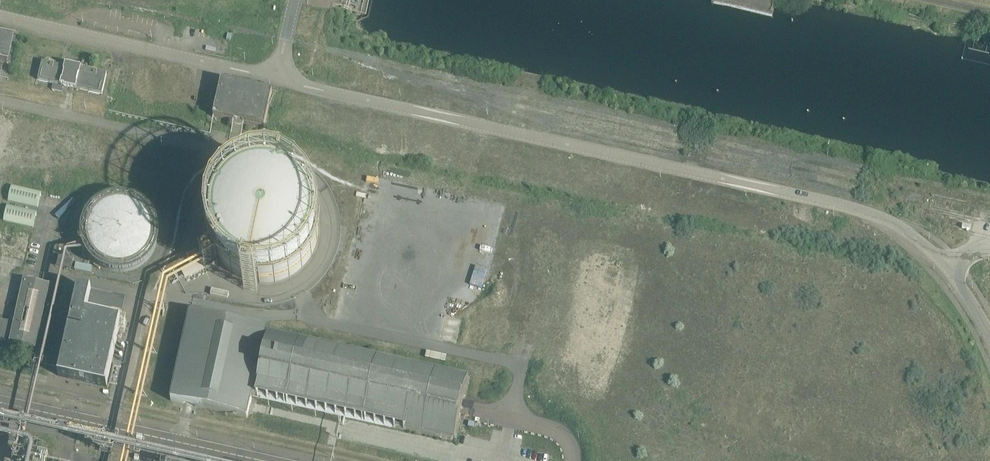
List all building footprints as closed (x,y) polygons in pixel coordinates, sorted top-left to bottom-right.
[(0,36),(0,61),(6,62),(11,38),(0,36)] [(38,79),(51,82),(63,85),(69,86),(76,88),(79,88),(88,91),(102,94),(103,90),(106,74),(93,71),(80,68),(80,67),(77,67),(75,66),(66,64),(65,67),(59,65),(54,64),(42,61),(42,62),(38,79)] [(272,91),(221,80),(213,116),(246,123),(264,127),(272,91)] [(294,181),(285,177),(276,174),(266,172),(257,173),(247,175),(238,179),(230,184),(223,190),(217,198),(213,207),(210,216),(208,225),(209,235),(211,245),(215,253),(220,262),(226,269),(234,275),(243,279),(252,282),(262,283),(271,283),(281,281),(290,277),(298,272),(305,265),(311,258),(315,249),(318,240),(319,230),(319,220),(317,211),(313,202),(308,194),(301,187),(294,181)] [(35,226),(41,190),(11,185),(4,221),(35,226)] [(156,237),(155,230),(154,223),(150,217),(147,212),(142,208),(136,205),(130,202),(125,201),(122,201),(115,202),(109,203),(102,207),(96,211),(92,216),(89,222),(86,228),(86,232),(85,236),(86,243),(88,250),(91,255),(95,261),(100,266),(106,269),(113,271),(119,272),(126,272),(133,270),(136,269),(140,266),(145,263),(148,259),(150,257),(153,251),(155,245),(156,237)] [(73,258),(57,255),(55,265),(71,269),(73,258)] [(470,283),(481,287),(487,269),(476,265),(470,283)] [(616,271),(592,266),(572,358),(596,363),(616,271)] [(15,323),(0,319),(0,341),(43,350),(43,349),(49,319),(45,318),(49,301),(53,302),(56,287),(52,286),(49,285),(24,280),(15,323)] [(76,294),(58,375),(59,375),(106,386),(107,382),(112,360),(117,339),(121,321),(121,320),(121,319),(126,300),(126,298),(125,298),(117,297),(114,296),(78,288),(78,287),(77,287),(77,289),(76,291),(76,294)] [(227,298),(229,292),(211,288),(210,294),(227,298)] [(251,395),(265,332),(264,332),(265,329),(190,312),(171,400),(246,417),(251,395)] [(269,333),(265,332),(251,395),(453,441),(454,438),(457,438),(466,399),(470,377),(467,377),(468,374),(269,330),(269,333)]
